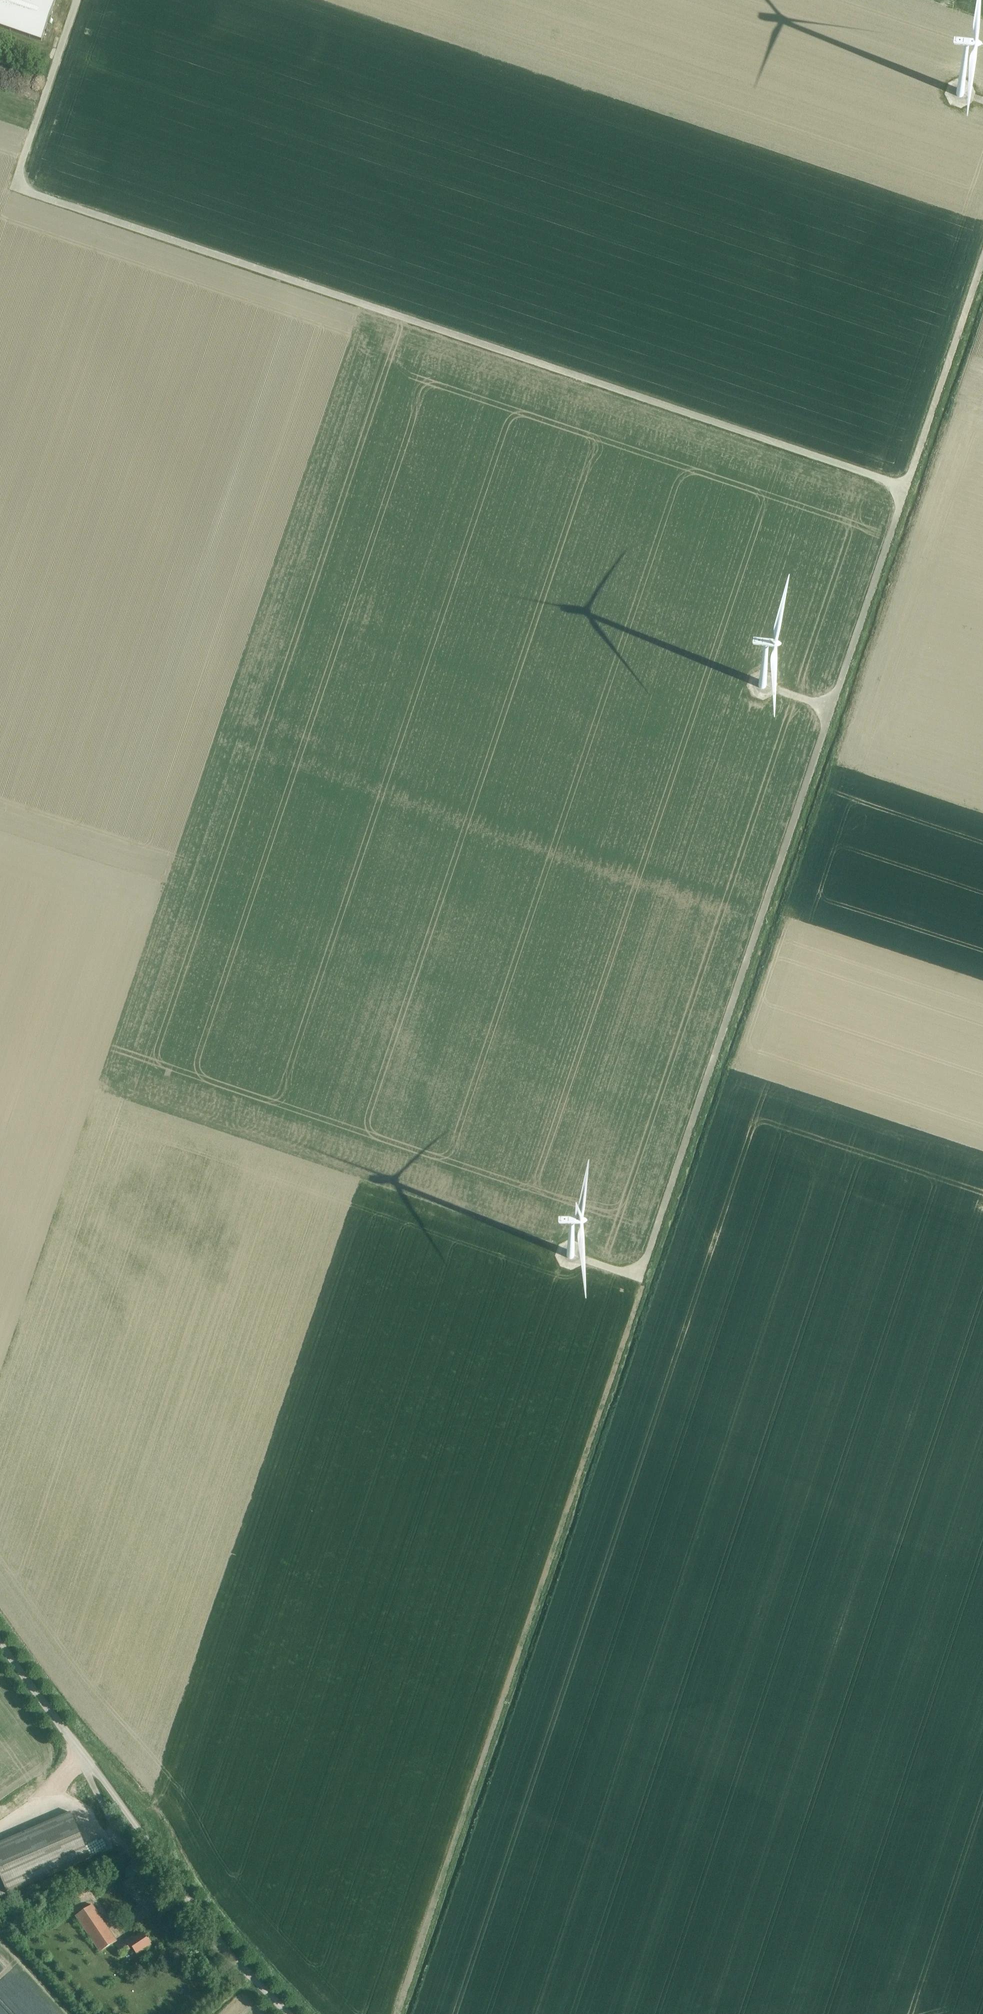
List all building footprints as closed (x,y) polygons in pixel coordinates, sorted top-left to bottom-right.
[(41,42),(56,0),(0,0),(0,27),(41,42)] [(956,92),(956,93),(956,94),(957,96),(958,97),(959,97),(960,97),(961,97),(962,97),(963,96),(964,95),(964,93),(964,92),(963,91),(962,90),(961,89),(960,89),(959,89),(958,90),(957,91),(956,92)] [(90,1858),(70,1812),(0,1843),(0,1878),(7,1894),(90,1858)] [(76,1916),(78,1919),(101,1952),(117,1941),(92,1905),(76,1916)] [(121,1942),(119,1944),(116,1945),(123,1954),(132,1948),(137,1954),(151,1944),(143,1933),(136,1938),(134,1936),(123,1944),(121,1942)]
